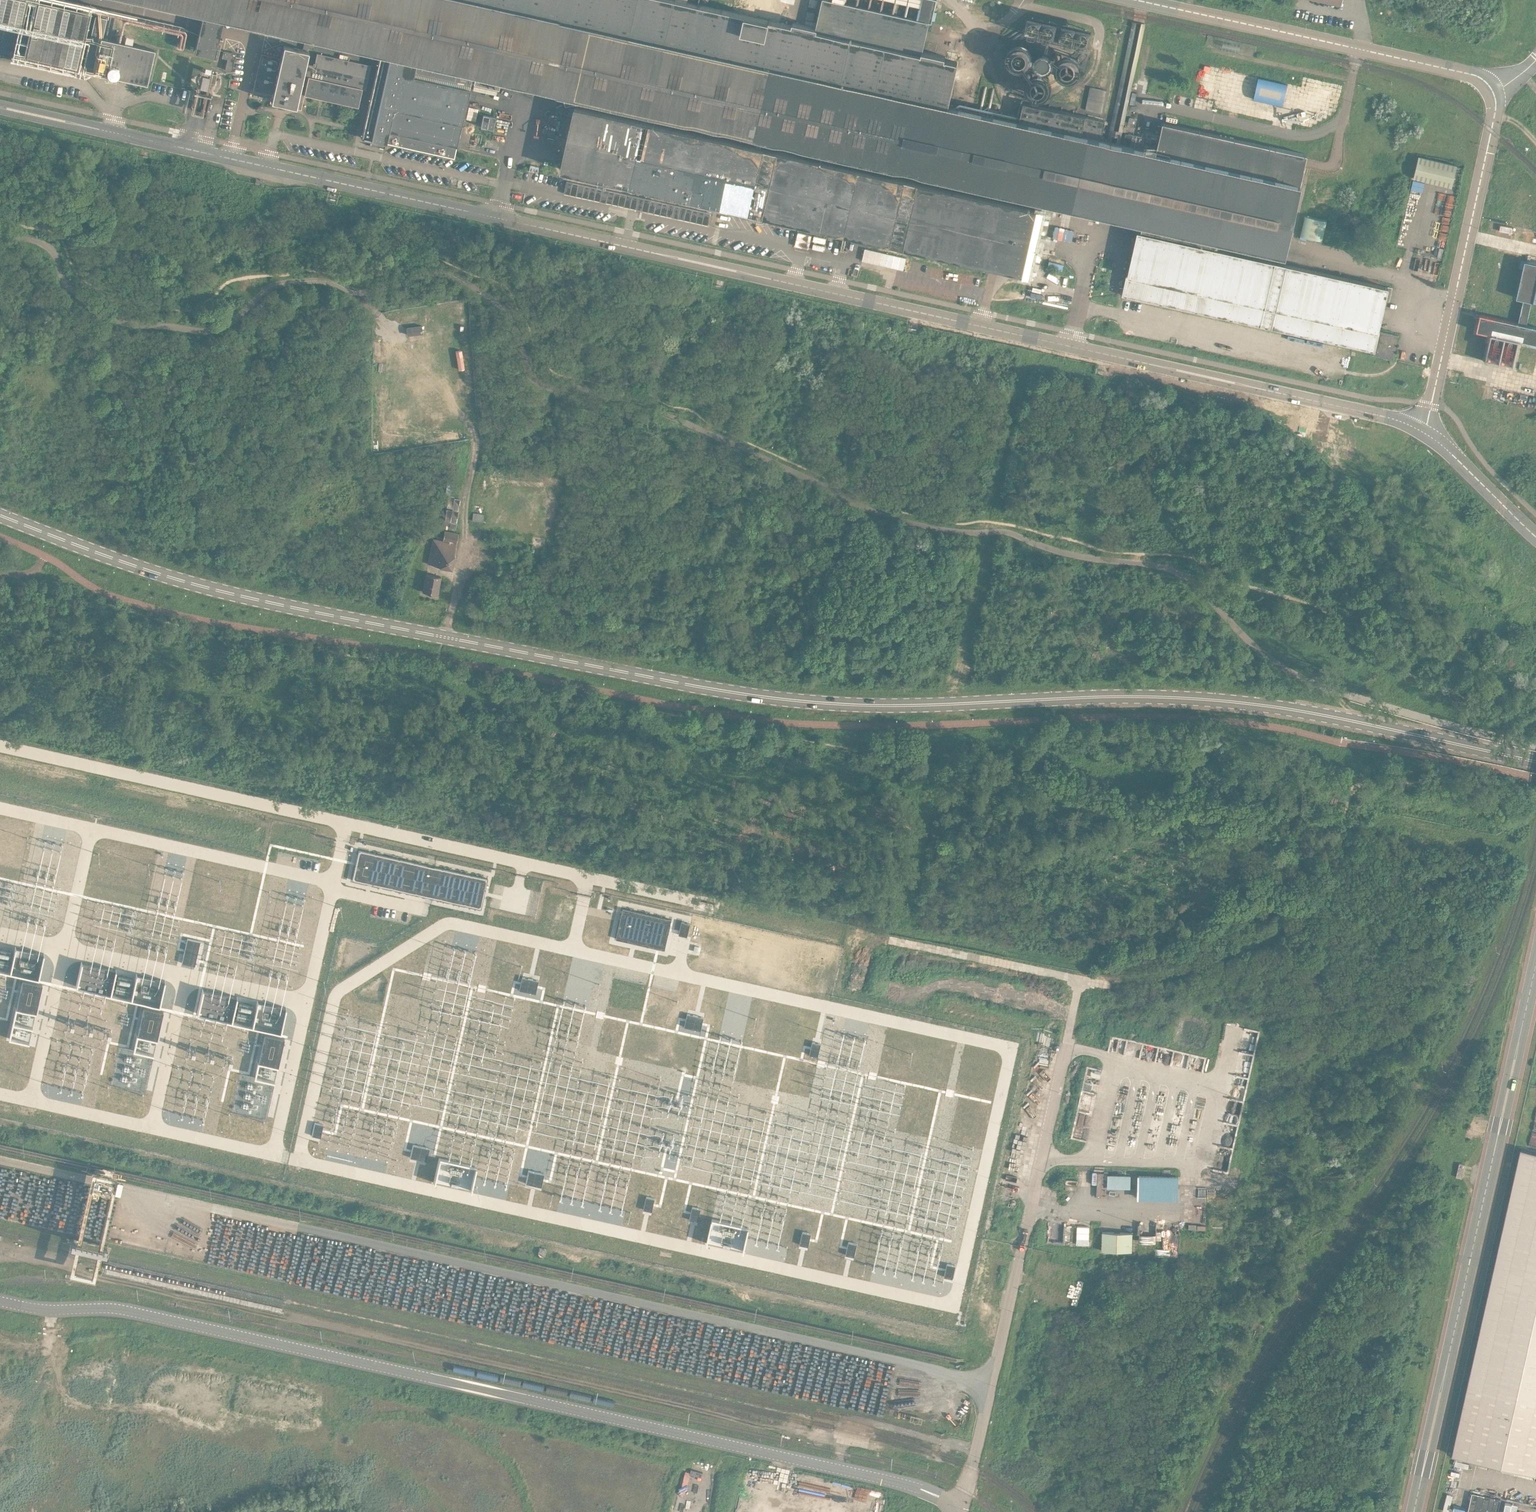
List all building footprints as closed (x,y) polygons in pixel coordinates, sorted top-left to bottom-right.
[(182,7),(188,8),(192,9),(197,10),(201,11),(221,15),(231,18),(230,20),(229,24),(250,29),(251,29),(253,22),(306,34),(310,35),(314,36),(317,37),(324,38),(322,46),(373,58),(375,50),(380,51),(376,70),(361,137),(370,139),(369,145),(378,147),(379,141),(386,143),(453,157),(454,158),(456,149),(460,130),(468,92),(469,91),(473,72),(476,72),(474,84),(498,89),(500,78),(511,80),(510,83),(538,90),(539,86),(544,88),(544,91),(550,92),(551,89),(564,92),(565,100),(566,103),(577,102),(576,106),(575,106),(573,114),(572,119),(565,148),(564,154),(562,164),(561,169),(626,184),(633,185),(641,187),(730,207),(731,207),(736,208),(737,209),(989,265),(998,267),(1013,270),(1015,271),(1016,271),(1021,272),(1025,255),(1025,253),(1027,246),(1030,233),(1034,217),(1036,208),(1035,208),(1037,198),(1109,214),(1122,217),(1130,218),(1134,219),(1143,221),(1141,232),(1137,231),(1135,240),(1128,275),(1126,275),(1122,295),(1125,295),(1134,297),(1373,351),(1373,355),(1392,359),(1395,349),(1395,346),(1398,335),(1378,331),(1379,329),(1381,319),(1381,318),(1385,301),(1385,300),(1386,296),(1388,287),(1376,285),(1221,250),(1224,239),(1284,253),(1286,245),(1288,238),(1301,177),(1302,171),(1303,166),(1305,158),(1306,154),(1162,122),(1156,152),(1146,150),(1148,141),(1144,140),(1145,137),(1125,133),(1122,144),(1107,141),(1100,139),(1104,121),(1023,103),(1018,121),(1000,117),(988,114),(973,111),(949,105),(958,62),(944,59),(945,56),(935,54),(921,51),(924,41),(926,31),(928,22),(831,0),(822,0),(821,6),(816,27),(802,24),(793,22),(792,25),(784,23),(780,23),(780,22),(679,0),(152,0),(182,7)] [(780,20),(782,8),(777,7),(778,0),(738,0),(736,7),(745,9),(744,13),(780,20)] [(105,18),(95,16),(83,69),(146,83),(153,50),(101,38),(105,18)] [(261,53),(252,90),(253,90),(254,88),(271,92),(272,93),(272,94),(272,97),(272,96),(271,97),(272,97),(271,102),(295,107),(296,99),(302,101),(304,94),(357,106),(361,89),(365,89),(370,65),(318,53),(315,65),(312,64),(305,63),(307,53),(306,53),(310,35),(306,34),(302,49),(284,45),(283,48),(282,48),(280,57),(261,53)] [(1033,54),(1033,52),(1032,49),(1031,47),(1029,44),(1027,43),(1024,42),(1022,41),(1019,41),(1016,41),(1014,42),(1012,43),(1010,44),(1008,47),(1007,49),(1006,52),(1006,55),(1006,57),(1007,60),(1009,62),(1010,64),(1013,66),(1015,67),(1018,68),(1020,68),(1022,67),(1025,67),(1027,65),(1029,64),(1031,62),(1032,59),(1033,54)] [(231,71),(235,53),(223,50),(221,57),(227,58),(224,69),(231,71)] [(1054,60),(1054,58),(1053,56),(1052,54),(1051,52),(1048,50),(1046,50),(1044,50),(1041,50),(1039,50),(1036,53),(1035,54),(1034,56),(1034,60),(1034,63),(1036,67),(1040,69),(1041,70),(1044,70),(1047,69),(1051,67),(1053,64),(1054,62),(1054,60)] [(1080,66),(1080,64),(1079,61),(1078,59),(1077,57),(1074,55),(1072,54),(1070,53),(1068,53),(1065,53),(1063,54),(1061,55),(1059,57),(1057,59),(1056,61),(1055,64),(1055,66),(1056,68),(1056,71),(1058,73),(1059,74),(1061,76),(1063,77),(1068,78),(1072,77),(1074,76),(1076,74),(1078,73),(1079,71),(1080,69),(1080,66)] [(1051,84),(1051,83),(1051,81),(1050,78),(1049,76),(1047,74),(1043,71),(1040,71),(1037,70),(1035,71),(1032,72),(1030,73),(1028,75),(1027,76),(1026,79),(1025,81),(1025,84),(1025,86),(1026,89),(1029,93),(1031,95),(1033,96),(1036,96),(1038,96),(1041,96),(1043,96),(1045,95),(1047,93),(1050,89),(1051,86),(1051,84)] [(209,81),(215,82),(216,74),(202,71),(199,85),(208,87),(209,81)] [(1212,98),(1215,74),(1203,72),(1200,96),(1212,98)] [(1218,107),(1230,110),(1237,80),(1224,77),(1218,107)] [(1254,99),(1282,105),(1287,83),(1259,77),(1254,99)] [(1090,87),(1085,110),(1101,113),(1106,91),(1090,87)] [(194,110),(203,112),(208,92),(198,89),(195,103),(194,110)] [(483,114),(480,126),(492,129),(495,117),(483,114)] [(1451,187),(1456,165),(1417,156),(1412,178),(1451,187)] [(566,181),(563,193),(709,225),(711,213),(566,181)] [(1300,235),(1322,240),(1327,220),(1305,214),(1300,235)] [(864,248),(862,260),(885,266),(887,259),(888,254),(865,248),(864,248)] [(1476,330),(1490,333),(1522,341),(1529,342),(1530,342),(1529,345),(1535,347),(1535,327),(1526,324),(1529,310),(1531,301),(1535,282),(1535,279),(1535,263),(1526,260),(1524,260),(1520,259),(1519,267),(1521,268),(1522,268),(1515,297),(1518,298),(1523,299),(1517,322),(1479,314),(1479,315),(1479,316),(1476,330)] [(967,270),(963,281),(980,286),(983,275),(967,270)] [(545,498),(544,504),(557,507),(558,501),(545,498)] [(483,514),(473,512),(472,520),(482,521),(483,514)] [(442,540),(433,538),(428,563),(451,568),(456,543),(458,533),(444,530),(442,540)] [(422,591),(437,594),(440,576),(426,573),(422,591)] [(355,865),(351,880),(367,883),(367,880),(371,881),(371,884),(379,886),(382,886),(392,889),(394,889),(402,891),(405,891),(409,892),(411,893),(419,895),(421,895),(425,896),(430,897),(433,898),(436,898),(449,901),(452,902),(465,905),(468,906),(480,908),(487,878),(485,878),(483,877),(469,874),(467,873),(453,870),(451,870),(437,867),(435,866),(432,866),(427,865),(423,864),(421,863),(417,862),(415,862),(410,861),(408,860),(404,859),(402,859),(395,857),(392,857),(382,855),(380,854),(370,852),(368,851),(358,849),(357,854),(355,865)] [(619,922),(616,939),(631,942),(632,939),(636,939),(636,943),(642,944),(644,945),(649,946),(651,947),(661,949),(663,949),(665,949),(671,919),(669,918),(665,918),(658,916),(656,916),(651,915),(649,914),(635,911),(633,910),(623,908),(621,914),(619,922)] [(681,921),(680,928),(688,929),(690,923),(681,921)] [(680,928),(678,934),(687,936),(688,929),(680,928)] [(716,971),(722,932),(706,929),(700,969),(716,971)] [(187,938),(185,946),(198,949),(200,941),(187,938)] [(185,946),(183,954),(196,957),(198,949),(185,946)] [(183,954),(181,963),(194,966),(196,957),(183,954)] [(722,958),(721,970),(731,971),(732,959),(722,958)] [(81,961),(75,986),(110,994),(115,969),(81,961)] [(522,977),(519,990),(528,991),(530,979),(522,977)] [(22,979),(15,1008),(35,1012),(42,984),(22,979)] [(530,979),(528,991),(536,993),(538,980),(530,979)] [(202,988),(196,1013),(231,1021),(236,996),(202,988)] [(696,990),(694,1002),(705,1004),(707,993),(696,990)] [(143,1006),(136,1035),(156,1039),(163,1011),(143,1006)] [(687,1014),(684,1026),(692,1028),(695,1015),(687,1014)] [(695,1015),(692,1028),(700,1030),(700,1029),(703,1017),(695,1015)] [(264,1034),(257,1062),(277,1066),(284,1039),(284,1038),(264,1033),(264,1034)] [(812,1042),(809,1054),(817,1056),(820,1043),(812,1042)] [(311,1134),(311,1135),(320,1137),(322,1124),(314,1122),(311,1134)] [(410,1157),(418,1159),(420,1146),(412,1144),(410,1157)] [(420,1146),(418,1159),(426,1161),(429,1148),(420,1146)] [(1451,1454),(1454,1454),(1535,1473),(1535,1152),(1530,1150),(1520,1148),(1451,1454)] [(438,1157),(433,1181),(470,1189),(475,1164),(438,1157)] [(528,1170),(525,1183),(533,1185),(536,1172),(528,1170)] [(536,1172),(533,1185),(541,1186),(544,1174),(536,1172)] [(1130,1187),(1131,1173),(1092,1172),(1092,1184),(1095,1184),(1095,1195),(1106,1195),(1106,1186),(1130,1187)] [(1138,1174),(1137,1198),(1178,1198),(1178,1174),(1138,1174)] [(646,1196),(643,1209),(652,1211),(654,1198),(646,1196)] [(689,1219),(697,1221),(700,1209),(692,1207),(689,1219)] [(712,1218),(706,1242),(744,1250),(749,1225),(712,1218)] [(1139,1222),(1139,1240),(1156,1240),(1156,1222),(1139,1222)] [(802,1231),(799,1244),(800,1244),(808,1246),(811,1233),(802,1231)] [(1131,1251),(1132,1232),(1102,1231),(1101,1250),(1131,1251)] [(1076,1244),(1088,1244),(1089,1232),(1077,1232),(1076,1244)] [(845,1254),(854,1256),(856,1243),(848,1242),(845,1254)] [(947,1263),(944,1276),(952,1278),(955,1265),(947,1263)] [(1471,1493),(1467,1511),(1497,1511),(1500,1499),(1471,1493)] [(1503,1501),(1501,1511),(1535,1511),(1535,1508),(1503,1501)]
